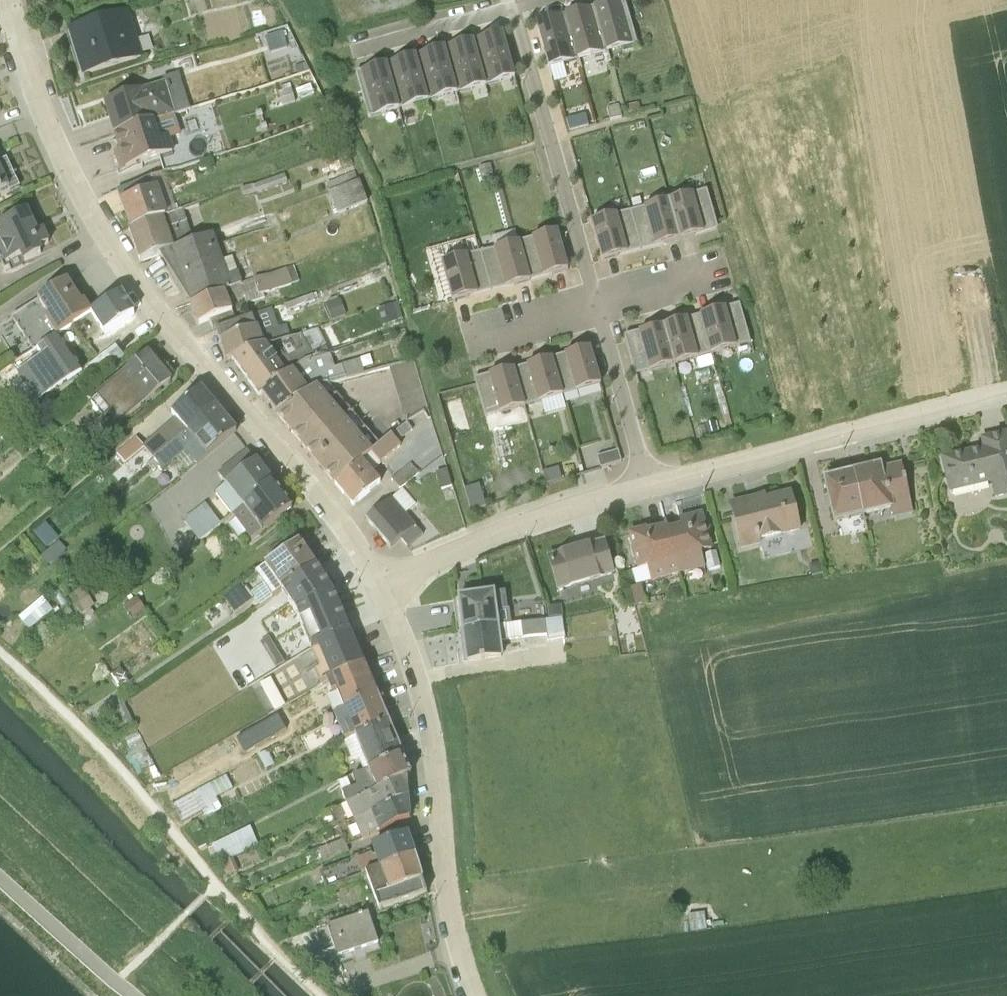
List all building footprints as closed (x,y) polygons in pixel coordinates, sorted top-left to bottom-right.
[(564,4),(577,50),(606,42),(594,0),(578,0),(564,4)] [(606,42),(636,33),(627,0),(594,0),(606,42)] [(127,1),(68,19),(73,35),(75,35),(84,64),(82,64),(82,65),(142,48),(127,1)] [(535,12),(548,58),(577,50),(564,4),(535,12)] [(501,22),(472,30),(485,76),(514,68),(501,22)] [(280,28),(263,33),(268,49),(285,43),(280,28)] [(456,84),(485,76),(472,30),(443,38),(456,84)] [(456,84),(443,38),(414,46),(427,92),(456,84)] [(398,100),(427,92),(414,46),(385,55),(398,100)] [(398,100),(385,55),(355,63),(368,109),(398,100)] [(164,72),(104,91),(114,124),(169,107),(188,99),(180,72),(165,76),(164,72)] [(280,81),(277,82),(281,96),(294,92),(288,74),(279,77),(280,81)] [(309,75),(294,80),(297,90),(312,85),(309,75)] [(619,94),(606,98),(609,109),(622,106),(619,94)] [(158,146),(163,161),(181,158),(225,142),(211,96),(169,108),(175,125),(168,127),(173,141),(158,146)] [(585,103),(565,108),(569,120),(588,115),(585,103)] [(169,107),(114,124),(119,138),(113,140),(119,158),(158,146),(173,141),(168,127),(175,125),(169,108),(169,107)] [(18,175),(7,152),(1,155),(0,152),(0,184),(18,175)] [(328,180),(356,170),(352,159),(324,168),(328,180)] [(129,216),(173,200),(160,160),(115,178),(129,216)] [(251,173),(238,178),(242,187),(262,179),(263,181),(267,180),(266,178),(268,177),(269,181),(274,179),(273,176),(273,175),(274,177),(278,176),(277,174),(280,173),(282,176),(286,174),(285,171),(286,171),(283,162),(252,174),(251,173)] [(690,180),(668,187),(679,226),(695,221),(693,214),(715,209),(707,176),(705,176),(702,166),(687,170),(690,180)] [(335,202),(366,190),(358,170),(356,170),(328,180),(328,181),(335,202)] [(668,187),(629,198),(639,230),(661,224),(663,230),(679,226),(668,187)] [(138,248),(158,241),(191,229),(181,197),(173,200),(129,216),(127,216),(138,248)] [(0,209),(0,250),(2,254),(7,252),(10,258),(27,251),(25,247),(41,240),(38,235),(47,231),(40,217),(35,220),(24,198),(0,209)] [(591,209),(602,248),(617,243),(616,237),(639,230),(629,198),(591,209)] [(266,202),(212,222),(216,234),(271,214),(266,202)] [(693,214),(695,221),(717,216),(715,209),(693,214)] [(567,257),(556,218),(517,229),(527,262),(549,255),(551,262),(567,257)] [(190,289),(188,290),(189,292),(240,273),(231,247),(222,250),(216,234),(212,222),(191,229),(158,241),(159,243),(161,242),(190,289)] [(639,230),(640,237),(663,230),(661,224),(639,230)] [(529,268),(527,262),(517,229),(479,240),(489,273),(511,267),(513,273),(529,268)] [(616,237),(617,243),(640,237),(639,230),(616,237)] [(489,273),(479,240),(441,251),(452,290),(468,286),(466,279),(489,273)] [(292,254),(240,273),(189,292),(197,314),(207,309),(211,319),(215,318),(234,310),(229,293),(243,288),(246,294),(264,287),(262,282),(298,270),(292,254)] [(527,262),(529,268),(551,262),(549,255),(527,262)] [(65,267),(10,302),(32,335),(34,334),(56,320),(70,311),(89,299),(82,287),(79,289),(65,267)] [(489,273),(490,279),(513,273),(511,267),(489,273)] [(490,279),(489,273),(466,279),(468,286),(490,279)] [(89,299),(70,311),(83,328),(100,317),(102,321),(133,301),(120,281),(89,299)] [(311,282),(234,310),(215,318),(226,348),(231,346),(290,325),(282,305),(275,308),(273,303),(314,289),(311,282)] [(338,287),(324,293),(330,307),(343,302),(338,287)] [(380,314),(401,307),(396,290),(374,296),(380,314)] [(717,304),(741,298),(739,292),(715,298),(717,304)] [(701,309),(711,342),(750,331),(741,298),(717,304),(715,298),(699,303),(701,309)] [(701,309),(699,303),(677,309),(679,315),(701,309)] [(677,309),(662,313),(673,353),(711,342),(701,309),(679,315),(677,309)] [(634,363),(673,353),(662,313),(647,318),(649,324),(625,330),(634,363)] [(257,383),(261,380),(308,348),(326,342),(315,316),(290,325),(231,346),(257,383)] [(649,324),(647,318),(623,324),(625,330),(649,324)] [(56,320),(34,334),(40,342),(15,358),(34,388),(82,357),(56,320)] [(122,343),(113,332),(85,353),(93,364),(122,343)] [(575,345),(553,351),(561,384),(600,373),(589,334),(573,339),(575,345)] [(575,345),(573,339),(551,345),(553,351),(575,345)] [(261,380),(276,401),(326,369),(363,360),(359,346),(339,352),(339,354),(333,355),(328,341),(326,342),(308,348),(261,380)] [(147,342),(96,384),(118,411),(169,368),(147,342)] [(514,362),(524,395),(561,384),(553,351),(551,345),(535,350),(537,356),(514,362)] [(405,409),(427,396),(413,346),(388,353),(405,409)] [(537,356),(535,350),(513,356),(514,362),(537,356)] [(524,395),(514,362),(513,356),(497,360),(499,366),(475,373),(484,406),(524,395)] [(499,366),(497,360),(473,367),(475,373),(499,366)] [(326,369),(276,401),(275,402),(305,437),(352,400),(326,369)] [(215,395),(199,376),(171,401),(176,408),(175,407),(174,407),(173,408),(172,408),(172,409),(143,434),(135,425),(115,442),(116,443),(112,445),(116,449),(119,447),(123,452),(124,451),(143,436),(153,447),(215,395)] [(118,411),(96,384),(89,391),(113,418),(120,412),(118,411)] [(235,419),(215,395),(153,447),(146,453),(151,459),(157,454),(161,458),(174,447),(184,459),(194,451),(194,452),(235,419)] [(352,400),(305,437),(314,447),(315,446),(324,457),(323,458),(334,471),(379,432),(352,400)] [(390,422),(379,432),(334,471),(352,493),(380,469),(370,458),(399,433),(390,422)] [(942,453),(950,488),(990,479),(994,494),(1006,491),(1006,428),(981,434),(983,443),(942,453)] [(153,447),(143,436),(124,451),(134,463),(146,453),(153,447)] [(231,502),(271,470),(246,437),(216,460),(225,472),(214,481),(231,502)] [(617,439),(596,446),(600,457),(621,451),(617,439)] [(873,441),(867,441),(872,461),(878,459),(873,441)] [(867,462),(863,443),(848,448),(852,465),(867,462)] [(852,465),(848,448),(833,451),(837,469),(852,465)] [(409,450),(390,467),(399,478),(418,461),(409,450)] [(924,452),(900,458),(901,463),(925,457),(924,452)] [(867,462),(852,465),(863,510),(890,503),(893,513),(912,509),(901,463),(900,458),(880,463),(879,459),(878,459),(872,461),(867,462)] [(445,459),(434,462),(440,479),(451,475),(445,459)] [(863,510),(852,465),(837,469),(823,472),(834,516),(863,510)] [(282,485),(271,470),(231,502),(234,506),(244,520),(249,526),(290,496),(288,492),(289,490),(285,485),(282,485)] [(365,508),(389,535),(390,535),(399,527),(406,535),(421,522),(404,502),(414,493),(401,478),(365,508)] [(468,482),(473,500),(487,496),(482,478),(468,482)] [(764,493),(767,492),(765,485),(746,490),(729,494),(732,506),(766,497),(764,493)] [(766,497),(732,506),(741,543),(761,538),(760,534),(780,529),(780,530),(800,525),(790,486),(771,491),(767,492),(764,493),(766,497)] [(218,510),(204,491),(182,507),(198,527),(218,510)] [(682,516),(667,520),(680,568),(705,561),(701,545),(713,541),(709,527),(711,527),(708,513),(705,513),(702,502),(684,508),(686,516),(682,517),(682,516)] [(244,520),(234,506),(225,512),(234,523),(236,522),(239,525),(244,520)] [(680,568),(667,520),(666,516),(665,516),(665,517),(647,521),(646,519),(628,524),(637,559),(631,561),(635,577),(649,573),(650,575),(680,568)] [(57,528),(38,544),(46,553),(65,537),(57,528)] [(298,530),(253,560),(271,585),(280,579),(315,555),(314,554),(306,542),(298,530)] [(603,531),(548,547),(558,581),(612,564),(603,531)] [(310,637),(349,620),(332,580),(315,555),(280,579),(294,599),(310,637)] [(820,556),(808,559),(810,571),(823,568),(820,556)] [(233,600),(253,586),(242,570),(221,585),(233,600)] [(81,574),(68,582),(80,601),(93,593),(81,574)] [(504,582),(458,588),(462,622),(509,616),(504,582)] [(134,583),(122,592),(131,604),(143,595),(134,583)] [(40,585),(16,606),(27,618),(50,598),(40,585)] [(560,595),(546,596),(547,607),(562,606),(560,595)] [(509,616),(462,622),(466,652),(502,648),(500,632),(546,626),(546,631),(564,629),(562,609),(509,616)] [(319,671),(362,652),(356,639),(349,620),(310,637),(318,654),(312,657),(319,671)] [(356,639),(362,652),(390,640),(385,628),(356,639)] [(293,636),(239,670),(244,677),(298,644),(293,636)] [(374,681),(368,666),(362,652),(319,671),(332,701),(341,696),(374,681)] [(374,681),(403,671),(397,654),(368,666),(374,681)] [(119,656),(108,664),(117,678),(128,671),(119,656)] [(269,667),(260,672),(274,697),(283,693),(269,667)] [(403,671),(374,681),(381,698),(405,688),(403,671)] [(344,732),(387,711),(381,698),(374,681),(341,696),(332,701),(322,706),(331,726),(340,722),(344,732)] [(362,762),(401,745),(398,737),(387,711),(344,732),(344,733),(352,753),(358,750),(362,762)] [(398,737),(401,745),(414,738),(412,730),(398,737)] [(267,737),(256,743),(264,758),(275,752),(267,737)] [(406,768),(410,766),(401,745),(362,762),(337,773),(346,794),(406,768)] [(189,783),(172,792),(181,810),(207,796),(210,801),(219,796),(214,786),(231,777),(224,763),(188,782),(189,783)] [(337,819),(407,789),(406,768),(346,794),(330,802),(337,820),(337,819)] [(409,810),(407,789),(337,819),(342,831),(317,841),(322,854),(348,843),(345,837),(409,810)] [(249,816),(211,834),(219,851),(257,833),(249,816)] [(361,867),(414,848),(406,825),(318,863),(324,876),(313,880),(315,884),(361,867)] [(229,848),(220,852),(226,864),(234,860),(229,848)] [(421,871),(414,848),(361,867),(371,888),(421,871)] [(426,885),(421,871),(371,888),(377,902),(426,885)] [(377,936),(367,906),(326,919),(327,920),(333,940),(336,950),(377,936)] [(688,908),(690,924),(706,922),(704,906),(688,908)] [(333,940),(327,920),(319,923),(325,943),(333,940)]
